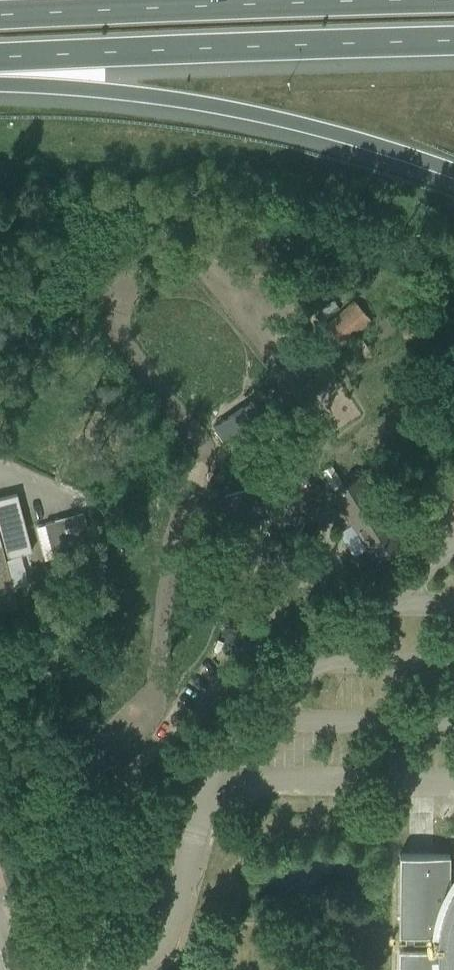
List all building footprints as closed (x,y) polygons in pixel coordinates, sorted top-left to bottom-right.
[(343,347),(372,319),(355,301),(319,334),(340,357),(347,351),(343,347)] [(225,438),(258,418),(250,405),(217,426),(225,438)] [(362,473),(333,492),(345,511),(350,519),(353,524),(358,532),(361,537),(367,545),(376,560),(405,541),(389,516),(395,512),(385,497),(379,501),(362,473)] [(266,513),(262,494),(260,487),(226,495),(235,533),(257,528),(254,516),(266,513)] [(294,492),(300,516),(319,511),(313,487),(294,492)] [(17,603),(13,588),(16,587),(16,586),(28,582),(21,553),(32,550),(17,493),(0,497),(0,608),(17,603)] [(83,513),(45,523),(54,558),(93,548),(83,513)] [(453,880),(449,887),(449,855),(399,854),(398,933),(436,933),(435,936),(435,942),(436,948),(398,947),(398,969),(453,969),(453,878),(453,880)]
